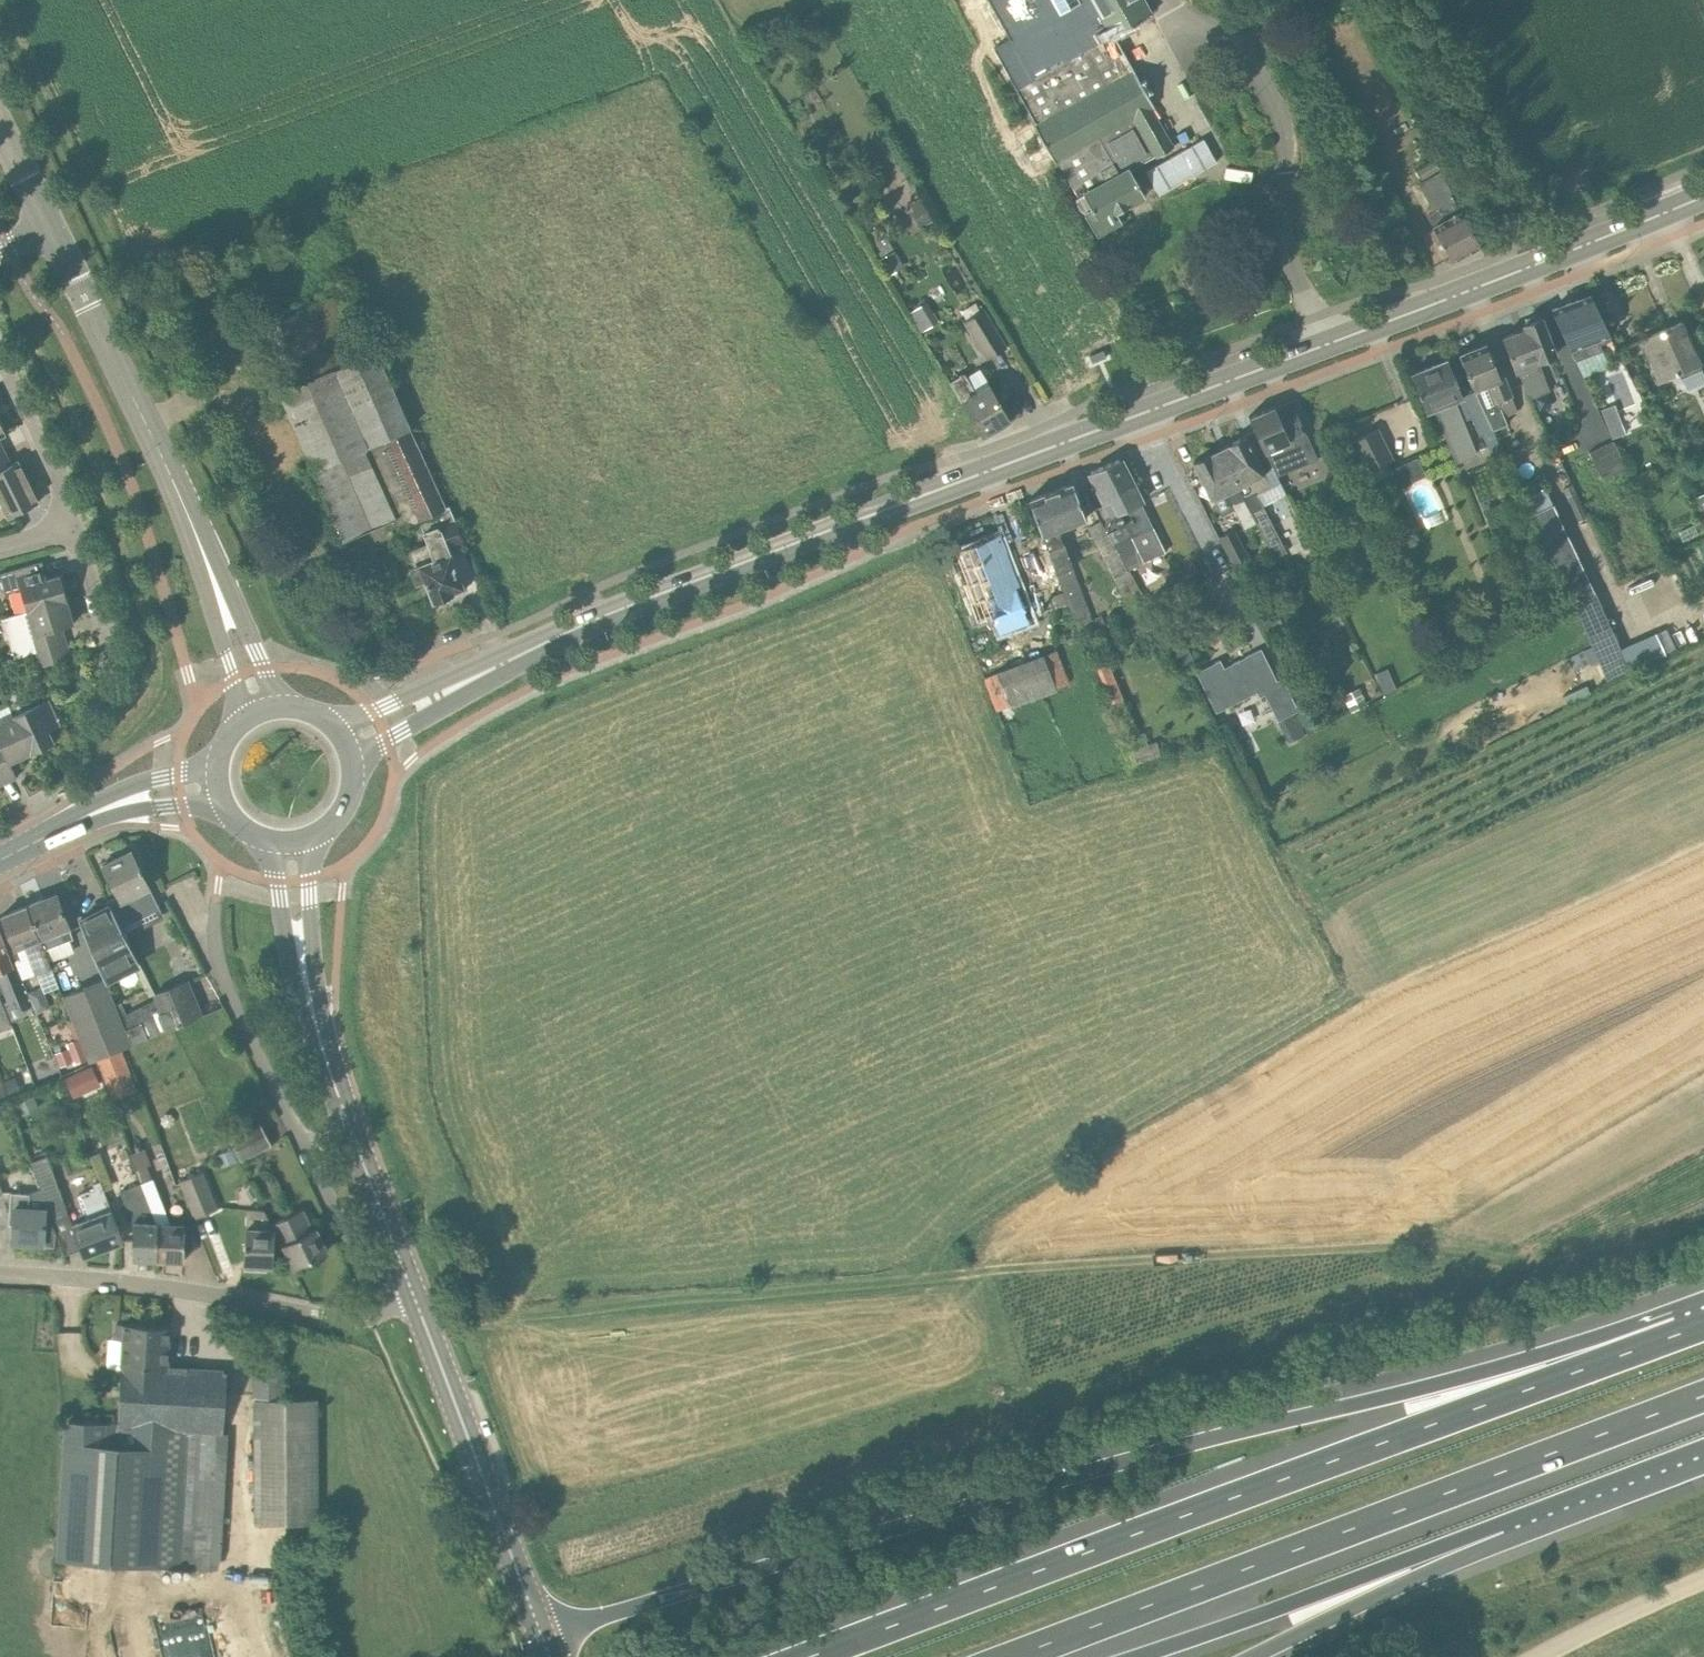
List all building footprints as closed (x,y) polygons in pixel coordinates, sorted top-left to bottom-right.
[(1106,20),(1095,0),(989,0),(1021,55),(1031,74),(1013,85),(1013,86),(1015,85),(1035,120),(1131,64),(1106,20)] [(1106,20),(1142,0),(1095,0),(1106,20)] [(1031,74),(1021,55),(1002,66),(1013,85),(1031,74)] [(1130,115),(1155,156),(1156,157),(1174,147),(1152,108),(1155,106),(1131,64),(1035,120),(1032,122),(1055,160),(1056,159),(1130,115)] [(1131,170),(1155,156),(1130,115),(1056,159),(1077,195),(1128,166),(1131,170)] [(1423,180),(1441,170),(1434,158),(1416,169),(1423,180)] [(1145,196),(1131,170),(1128,166),(1077,195),(1075,197),(1076,202),(1080,208),(1084,212),(1083,212),(1097,236),(1122,222),(1116,212),(1145,196)] [(1480,246),(1442,172),(1420,184),(1433,209),(1440,205),(1441,208),(1427,215),(1451,261),(1480,246)] [(932,220),(923,206),(926,204),(922,198),(910,205),(914,212),(910,215),(919,229),(932,220)] [(888,277),(903,268),(894,253),(879,262),(888,277)] [(372,353),(343,291),(271,324),(298,385),(281,393),(315,471),(314,471),(344,541),(397,517),(402,529),(419,521),(447,508),(376,351),(372,353)] [(1606,334),(1590,295),(1552,310),(1567,350),(1570,349),(1575,361),(1602,351),(1599,344),(1611,341),(1608,334),(1606,334)] [(980,311),(975,303),(963,310),(968,319),(964,321),(988,360),(1007,348),(983,309),(980,311)] [(1549,390),(1538,360),(1556,354),(1542,317),(1523,325),(1524,329),(1502,337),(1517,375),(1519,374),(1531,399),(1549,390)] [(1680,378),(1701,369),(1681,322),(1641,339),(1660,382),(1678,374),(1680,378)] [(1459,354),(1474,391),(1485,414),(1500,408),(1503,417),(1518,411),(1502,371),(1498,372),(1486,343),(1459,354)] [(1435,408),(1457,461),(1476,454),(1454,400),(1462,397),(1463,396),(1448,359),(1411,374),(1426,411),(1435,408)] [(988,387),(978,369),(967,376),(964,372),(950,380),(983,437),(1011,420),(991,385),(988,387)] [(1474,391),(1463,396),(1462,397),(1479,435),(1492,430),(1485,414),(1474,391)] [(1269,465),(1272,469),(1273,468),(1286,495),(1301,488),(1295,477),(1285,457),(1294,453),(1274,406),(1249,416),(1256,432),(1255,432),(1269,465)] [(1608,427),(1613,439),(1627,434),(1622,422),(1608,427)] [(1366,473),(1394,459),(1378,428),(1350,441),(1366,473)] [(1272,469),(1269,465),(1255,432),(1246,437),(1246,436),(1219,449),(1256,523),(1255,523),(1274,558),(1286,552),(1256,494),(1269,487),(1263,474),(1272,469)] [(1602,479),(1625,468),(1612,441),(1588,452),(1602,479)] [(1243,530),(1255,523),(1256,523),(1219,449),(1193,462),(1212,499),(1213,499),(1222,515),(1233,509),(1243,530)] [(0,453),(0,499),(9,517),(39,503),(18,461),(11,464),(5,451),(0,453)] [(1421,454),(1399,465),(1407,483),(1429,473),(1421,454)] [(1141,503),(1119,459),(1090,472),(1097,485),(1089,489),(1097,506),(1094,508),(1101,520),(1114,543),(1130,535),(1119,512),(1141,503)] [(1057,529),(1086,518),(1073,483),(1029,499),(1043,535),(1042,535),(1047,550),(1056,574),(1064,593),(1068,605),(1081,638),(1097,631),(1072,568),(1073,567),(1064,544),(1063,544),(1057,529)] [(1694,497),(1703,517),(1703,492),(1694,497)] [(1166,552),(1142,504),(1141,503),(1119,512),(1130,535),(1114,543),(1129,570),(1166,552)] [(1574,604),(1595,594),(1553,504),(1531,514),(1574,604)] [(447,508),(419,521),(428,542),(409,550),(415,568),(412,569),(417,582),(425,579),(434,602),(466,591),(450,549),(465,543),(450,506),(447,508)] [(1129,570),(1114,543),(1101,520),(1087,527),(1107,566),(1113,578),(1129,570)] [(1233,564),(1249,557),(1235,529),(1220,537),(1233,564)] [(1029,622),(996,535),(955,550),(967,582),(963,583),(977,619),(994,613),(1001,632),(1029,622)] [(27,611),(39,608),(67,600),(61,576),(48,579),(43,562),(0,574),(0,575),(5,593),(21,589),(27,611)] [(1269,573),(1261,577),(1264,585),(1273,582),(1269,573)] [(1171,600),(1165,589),(1146,599),(1151,610),(1163,604),(1171,600)] [(61,627),(73,623),(67,600),(39,608),(27,611),(11,616),(24,638),(32,635),(37,652),(67,644),(61,627)] [(1151,610),(1166,638),(1182,667),(1194,660),(1177,632),(1163,604),(1151,610)] [(1144,623),(1149,634),(1160,629),(1154,618),(1144,623)] [(39,668),(71,658),(67,644),(37,652),(34,653),(39,668)] [(1278,679),(1261,648),(1233,663),(1234,666),(1226,670),(1220,660),(1197,672),(1218,712),(1256,692),(1259,697),(1264,694),(1277,721),(1298,711),(1281,678),(1278,679)] [(984,678),(997,711),(1009,706),(1010,708),(1057,690),(1056,688),(1067,684),(1054,650),(1043,655),(1042,654),(996,671),(996,673),(985,677),(984,678)] [(1111,703),(1109,703),(1116,718),(1117,717),(1124,734),(1136,729),(1128,709),(1127,710),(1122,698),(1107,662),(1096,667),(1111,703)] [(1390,678),(1378,684),(1383,696),(1395,690),(1390,678)] [(71,679),(60,685),(65,695),(76,690),(71,679)] [(1366,704),(1359,690),(1342,698),(1349,712),(1366,704)] [(14,715),(32,753),(54,743),(48,731),(62,725),(50,698),(14,715)] [(14,715),(9,705),(0,709),(0,784),(17,777),(10,762),(31,752),(31,753),(32,753),(14,715)] [(1308,719),(1284,730),(1289,742),(1313,731),(1308,719)] [(1160,755),(1156,742),(1148,745),(1144,734),(1121,742),(1129,766),(1160,755)] [(123,930),(125,936),(165,917),(131,849),(103,863),(118,894),(107,900),(123,930)] [(27,905),(44,949),(73,938),(56,894),(27,905)] [(125,936),(123,930),(107,900),(109,905),(80,920),(109,977),(138,962),(125,936)] [(49,961),(44,949),(27,905),(2,915),(15,948),(9,950),(17,971),(34,964),(37,974),(52,968),(49,961)] [(13,1025),(25,1021),(11,987),(3,968),(13,965),(0,933),(0,995),(13,1025)] [(123,1023),(116,1006),(105,979),(64,996),(90,1061),(98,1058),(121,1049),(133,1044),(123,1023)] [(161,1007),(193,994),(188,981),(155,994),(161,1007)] [(123,1023),(133,1044),(202,1016),(193,994),(161,1007),(123,1023)] [(13,1025),(0,995),(0,1031),(13,1025)] [(87,1060),(79,1040),(65,1046),(66,1050),(54,1055),(60,1069),(72,1064),(73,1066),(87,1060)] [(133,1079),(121,1049),(98,1058),(110,1088),(133,1079)] [(93,1065),(65,1077),(73,1097),(102,1085),(93,1065)] [(15,1076),(4,1080),(9,1094),(20,1090),(15,1076)] [(19,1116),(38,1108),(31,1094),(13,1101),(19,1116)] [(240,1161),(247,1157),(271,1145),(260,1123),(229,1139),(240,1161)] [(116,1147),(97,1151),(104,1186),(124,1182),(116,1147)] [(236,1160),(232,1148),(217,1154),(221,1165),(236,1160)] [(137,1173),(151,1167),(144,1152),(130,1158),(137,1173)] [(51,1222),(67,1216),(46,1156),(31,1162),(51,1222)] [(194,1218),(217,1209),(202,1172),(179,1181),(194,1218)] [(158,1223),(158,1259),(184,1261),(186,1224),(170,1223),(152,1179),(141,1183),(158,1223)] [(104,1190),(99,1181),(92,1184),(94,1189),(77,1196),(86,1220),(72,1225),(83,1255),(123,1241),(104,1190)] [(158,1259),(158,1223),(141,1183),(120,1192),(134,1221),(132,1258),(158,1259)] [(53,1228),(40,1190),(29,1195),(11,1193),(9,1224),(13,1225),(12,1242),(52,1245),(53,1228)] [(275,1229),(272,1224),(271,1225),(263,1210),(246,1209),(244,1264),(272,1266),(275,1229)] [(303,1209),(272,1224),(275,1229),(294,1267),(328,1250),(316,1227),(312,1229),(303,1209)] [(167,1366),(169,1341),(169,1327),(117,1323),(116,1339),(109,1339),(107,1363),(167,1366)] [(253,1399),(283,1399),(283,1353),(253,1353),(253,1375),(253,1399)] [(222,1433),(226,1370),(167,1366),(107,1363),(106,1391),(119,1392),(117,1424),(117,1426),(188,1431),(219,1433),(222,1433)] [(317,1523),(316,1399),(283,1399),(253,1399),(253,1524),(317,1523)] [(180,1567),(188,1431),(117,1426),(117,1424),(64,1422),(57,1559),(180,1567)] [(219,1433),(188,1431),(180,1567),(219,1569),(226,1452),(218,1451),(219,1433)]
